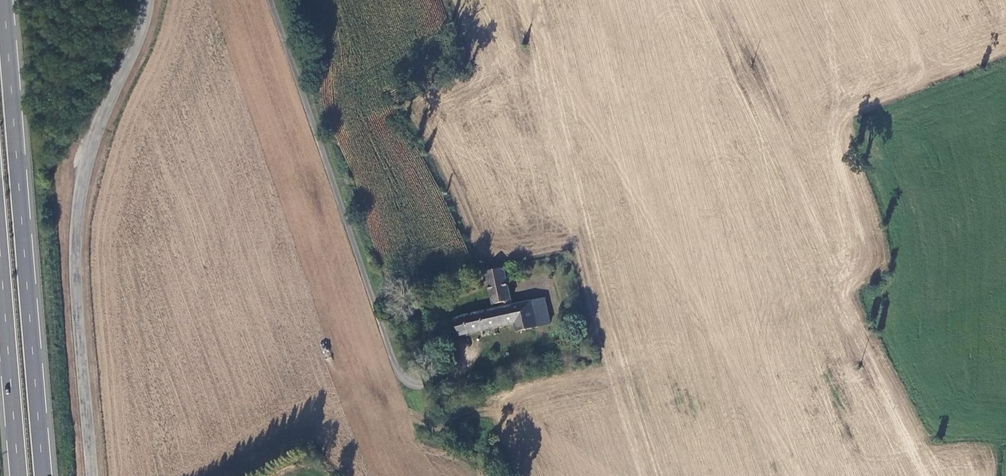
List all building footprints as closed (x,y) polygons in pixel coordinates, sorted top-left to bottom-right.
[(513,303),(505,269),(488,273),(494,306),(503,304),(504,311),(456,319),(459,332),(461,333),(515,322),(517,332),(537,327),(532,301),(513,303)] [(545,299),(532,301),(537,327),(551,324),(545,299)]
